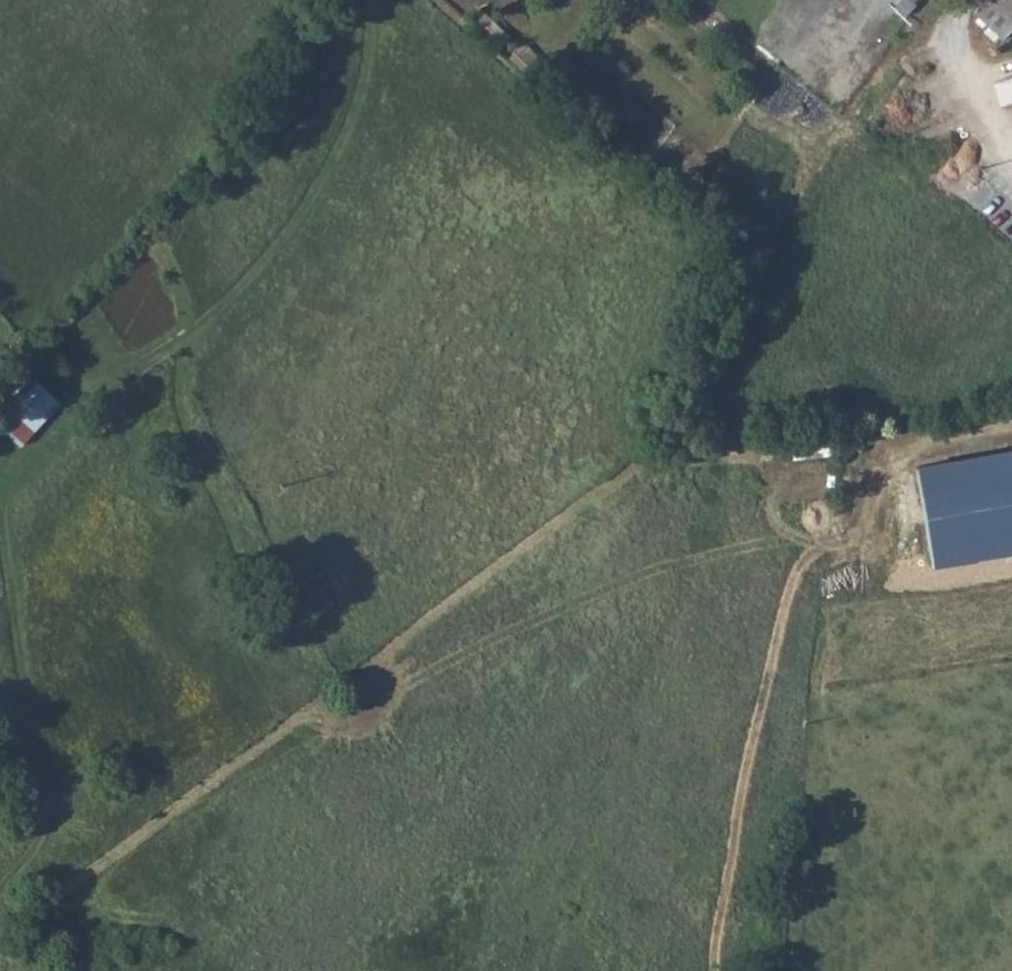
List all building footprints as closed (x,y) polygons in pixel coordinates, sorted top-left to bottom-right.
[(968,13),(999,41),(1011,27),(1011,0),(981,0),(968,13)] [(28,428),(53,398),(22,375),(0,400),(0,403),(28,428)] [(932,567),(1011,553),(1011,450),(914,467),(932,567)]
